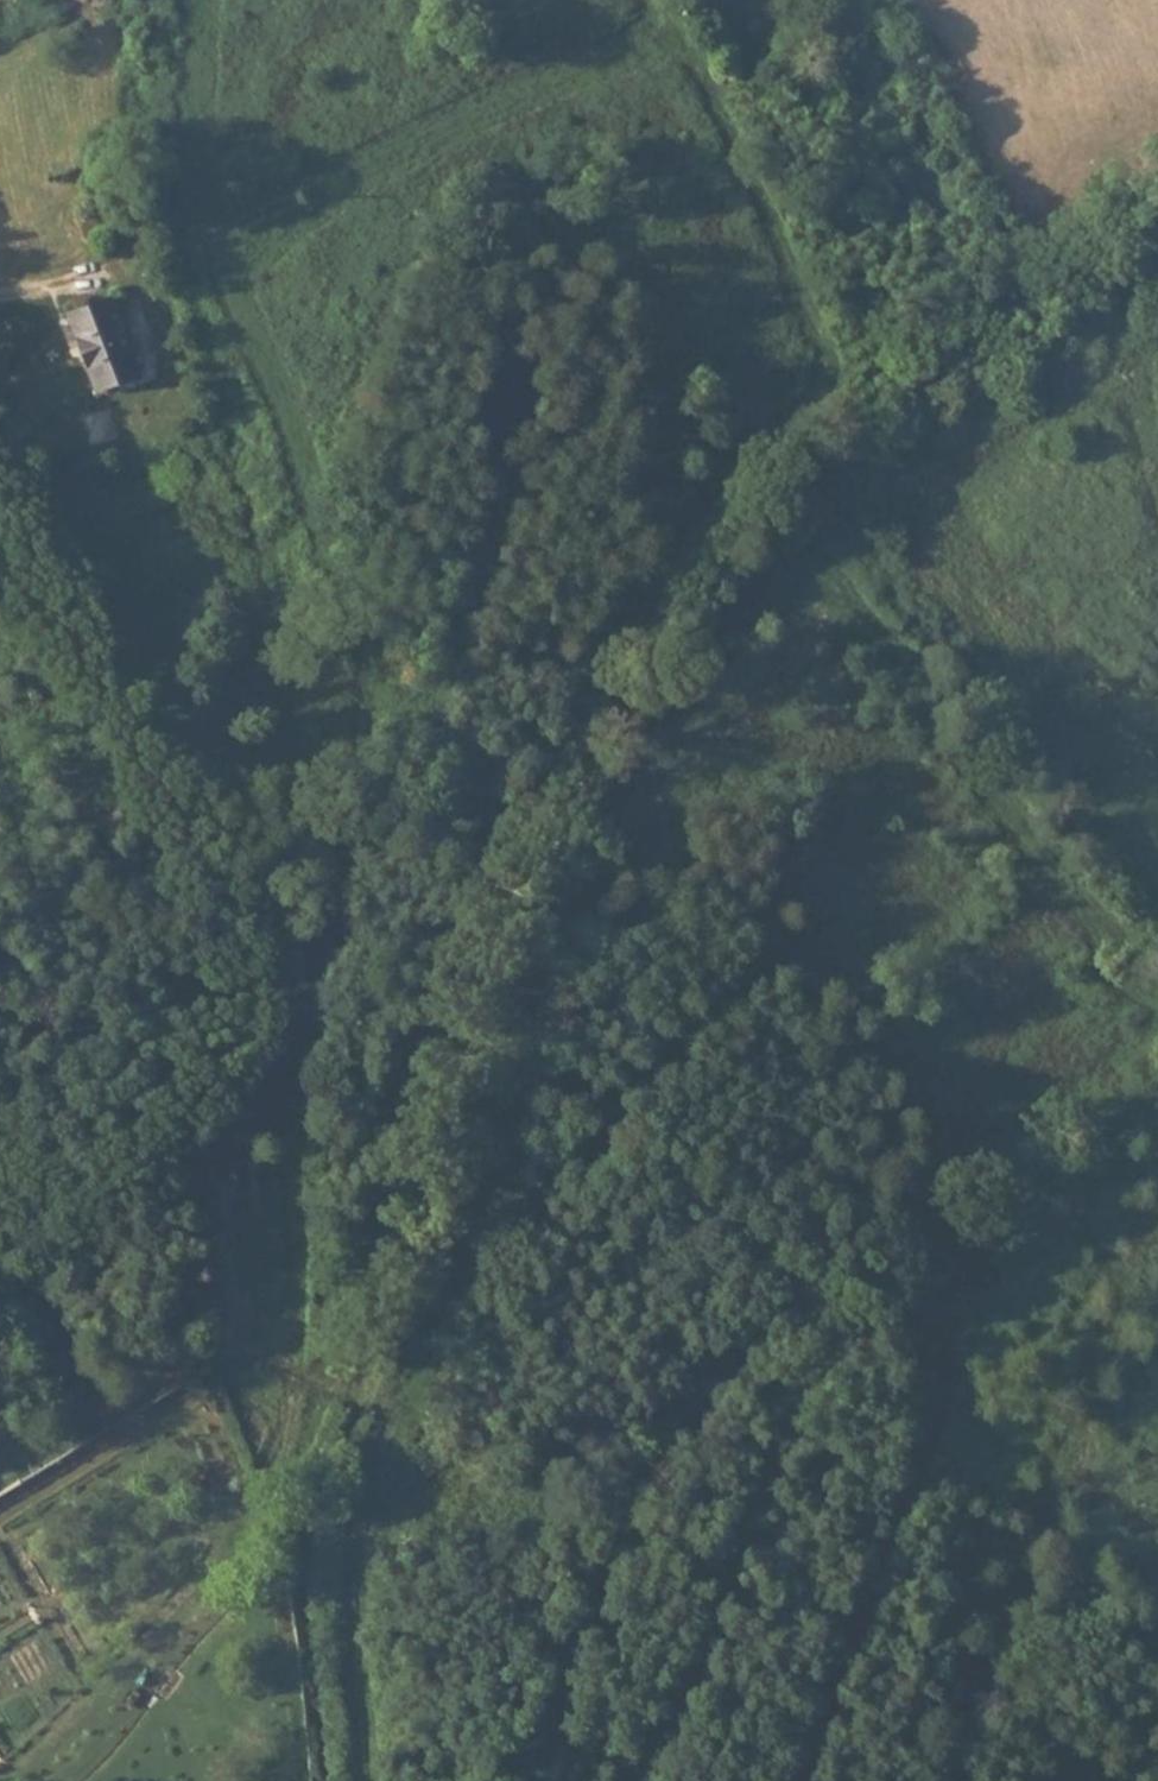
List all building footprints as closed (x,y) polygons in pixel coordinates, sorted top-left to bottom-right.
[(74,321),(100,401),(143,386),(117,306),(74,321)]
